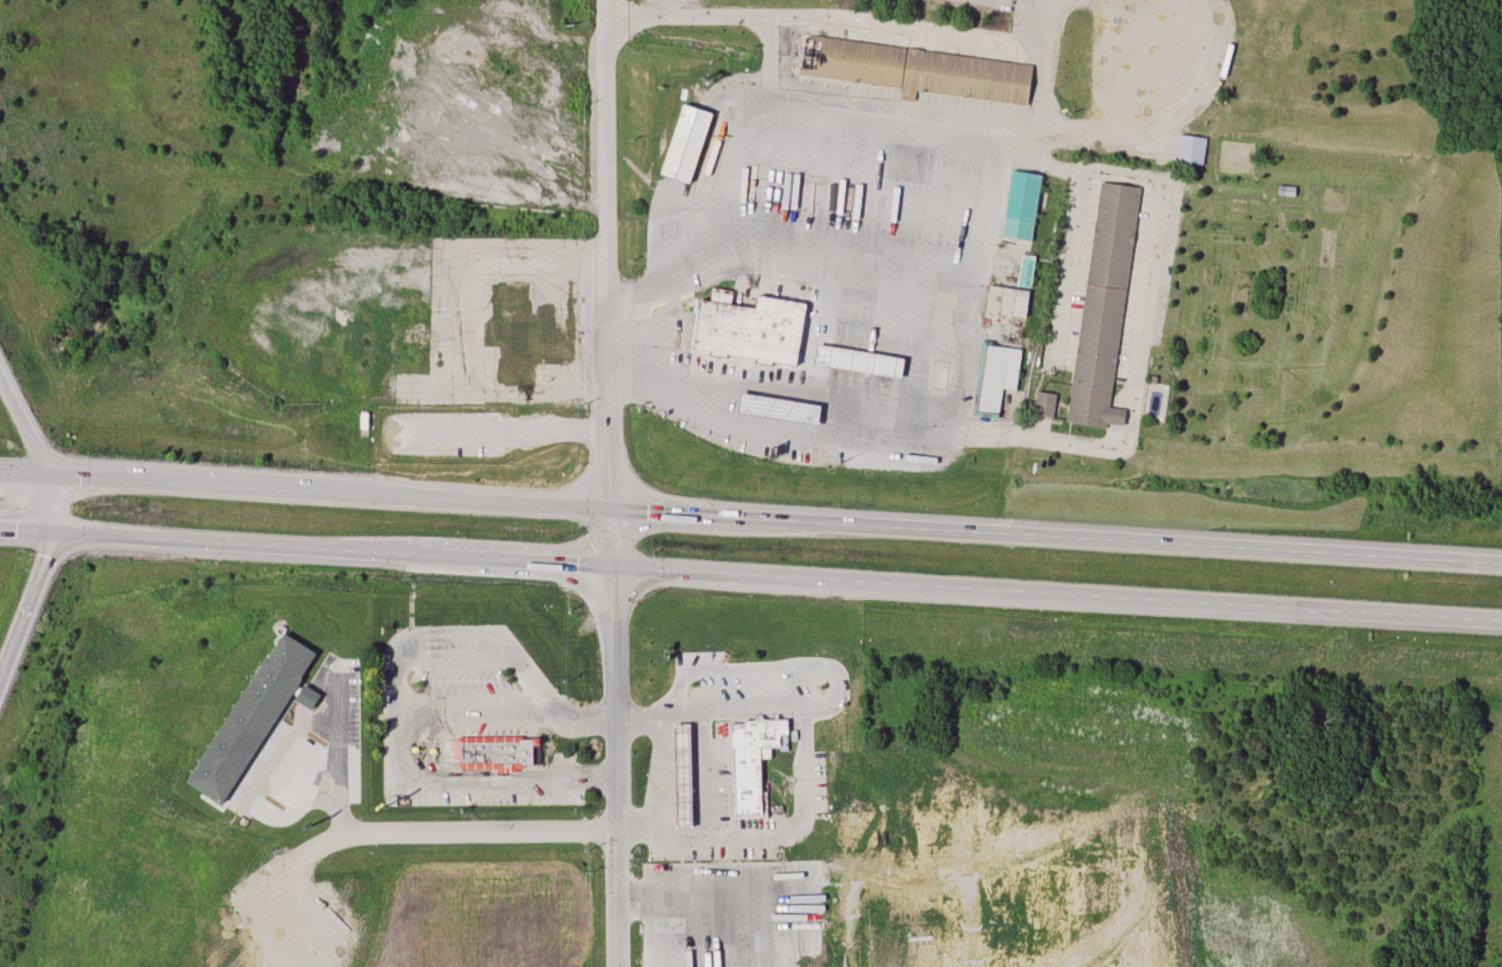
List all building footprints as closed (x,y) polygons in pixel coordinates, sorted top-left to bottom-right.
[(1034,64),(803,37),(799,76),(903,88),(902,101),(915,102),(916,93),(1029,106),(1034,64)] [(661,174),(693,184),(715,112),(683,103),(661,174)] [(1204,165),(1206,137),(1178,135),(1176,163),(1204,165)] [(1043,174),(1012,170),(1002,236),(1033,241),(1043,174)] [(1113,407),(1139,187),(1099,182),(1070,421),(1126,428),(1129,409),(1113,407)] [(1033,286),(1033,256),(1022,256),(1022,286),(1033,286)] [(987,312),(1028,316),(1030,288),(989,285),(987,312)] [(907,358),(823,345),(829,301),(772,292),(767,325),(778,326),(772,366),(818,373),(819,365),(904,378),(907,358)] [(1017,390),(1022,348),(984,344),(976,413),(1000,416),(1004,388),(1017,390)] [(1034,415),(1054,419),(1059,394),(1039,390),(1034,415)] [(825,404),(744,393),(742,412),(822,424),(825,404)] [(223,804),(319,654),(287,633),(190,784),(223,804)] [(760,747),(778,747),(778,734),(785,734),(785,720),(744,721),(744,725),(729,725),(730,748),(732,748),(760,747)] [(676,767),(692,767),(692,724),(676,724),(676,767)] [(534,736),(535,766),(454,766),(454,736),(534,736)] [(733,770),(761,769),(760,747),(732,748),(733,770)] [(734,813),(763,812),(761,769),(733,770),(734,813)]
